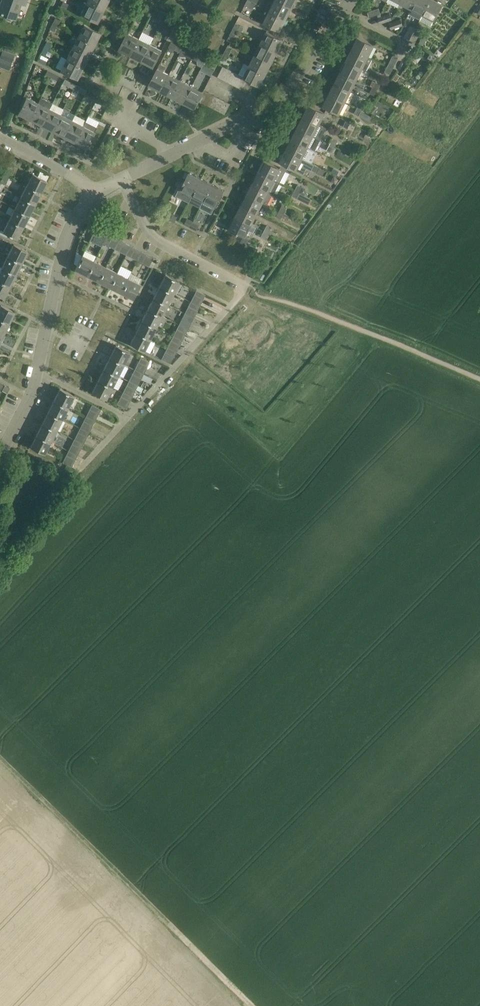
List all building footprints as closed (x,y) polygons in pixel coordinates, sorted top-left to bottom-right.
[(0,7),(0,13),(15,18),(20,3),(24,5),(26,0),(3,0),(0,7)] [(87,2),(103,11),(109,0),(88,0),(87,2)] [(256,3),(249,0),(247,0),(245,5),(253,9),(256,3)] [(292,7),(277,0),(275,0),(269,10),(286,19),(292,7)] [(400,3),(411,8),(416,0),(402,0),(400,3)] [(411,8),(409,14),(420,20),(430,0),(416,0),(411,8)] [(436,0),(430,0),(420,20),(431,25),(433,20),(434,20),(443,4),(436,0)] [(103,11),(87,2),(81,14),(97,22),(103,11)] [(208,8),(199,3),(196,8),(206,13),(208,8)] [(379,8),(367,12),(369,17),(381,13),(379,8)] [(286,19),(269,10),(264,22),(280,30),(286,19)] [(166,13),(164,18),(175,23),(178,19),(166,13)] [(390,14),(378,17),(380,23),(392,19),(390,14)] [(401,19),(390,23),(391,29),(403,25),(401,19)] [(78,36),(95,45),(100,33),(84,25),(78,36)] [(410,25),(405,36),(410,38),(416,28),(410,25)] [(415,41),(421,31),(416,28),(410,38),(415,41)] [(261,43),(277,51),(283,40),(267,31),(261,43)] [(119,49),(131,55),(139,39),(128,33),(119,49)] [(95,45),(78,36),(72,47),(89,56),(95,45)] [(352,48),(368,57),(374,45),(357,37),(352,48)] [(150,44),(139,39),(131,55),(142,61),(150,44)] [(272,62),(277,51),(261,43),(255,54),(272,62)] [(162,50),(150,44),(142,61),(153,67),(162,50)] [(89,56),(72,47),(67,59),(83,67),(89,56)] [(372,59),(368,57),(352,48),(346,60),(363,68),(366,61),(370,63),(372,59)] [(3,50),(0,58),(0,66),(8,69),(14,54),(3,50)] [(266,74),(272,62),(255,54),(249,65),(266,74)] [(389,63),(394,66),(398,58),(393,55),(389,63)] [(77,79),(83,67),(67,59),(61,70),(77,79)] [(363,68),(346,60),(340,71),(357,79),(363,68)] [(149,85),(161,91),(169,74),(163,71),(166,66),(160,63),(149,85)] [(394,66),(389,63),(385,71),(390,74),(394,66)] [(260,85),(266,74),(249,65),(244,77),(255,83),(260,85)] [(250,93),(255,83),(244,77),(223,66),(217,77),(250,93)] [(357,79),(340,71),(334,82),(351,90),(357,79)] [(180,80),(169,74),(161,91),(172,96),(180,80)] [(192,86),(180,80),(172,96),(183,102),(192,86)] [(351,90),(334,82),(329,93),(345,102),(351,90)] [(199,101),(203,91),(192,86),(183,102),(195,108),(199,101)] [(203,91),(199,101),(225,114),(231,103),(204,90),(203,91)] [(340,113),(345,102),(329,93),(323,105),(340,113)] [(106,100),(98,96),(95,103),(97,104),(98,103),(103,106),(106,100)] [(18,113),(30,119),(38,103),(27,97),(18,113)] [(30,119),(41,125),(49,108),(52,103),(41,97),(38,103),(30,119)] [(309,104),(303,116),(319,124),(325,113),(309,104)] [(52,131),(60,114),(49,108),(41,125),(52,131)] [(63,136),(72,120),(60,114),(52,131),(63,136)] [(319,124),(303,116),(297,127),(321,139),(326,128),(319,124)] [(75,142),(83,126),(72,120),(63,136),(75,142)] [(85,121),(83,126),(75,142),(86,148),(97,127),(85,121)] [(321,139),(297,127),(291,138),(308,147),(315,150),(321,139)] [(286,149),(302,158),(308,147),(291,138),(286,149)] [(296,169),(302,158),(286,149),(280,161),(296,169)] [(258,171),(275,180),(280,182),(286,170),(280,167),(280,168),(264,160),(258,171)] [(4,174),(9,176),(13,168),(8,166),(4,174)] [(252,182),(273,193),(274,193),(280,182),(275,180),(258,171),(252,182)] [(27,185),(41,192),(47,181),(33,173),(27,185)] [(192,195),(201,178),(189,173),(185,181),(184,181),(184,182),(181,189),(192,195)] [(9,176),(4,174),(0,182),(5,184),(9,176)] [(201,178),(192,195),(203,200),(212,184),(201,178)] [(273,193),(252,182),(247,193),(263,202),(267,204),(273,193)] [(212,184),(203,200),(200,208),(212,214),(224,190),(212,184)] [(35,204),(41,192),(27,185),(21,196),(35,204)] [(257,213),(263,202),(247,193),(241,205),(257,213)] [(15,208),(29,215),(35,204),(21,196),(15,208)] [(252,224),(257,213),(241,205),(235,216),(252,224)] [(29,215),(15,208),(9,219),(23,226),(29,215)] [(246,236),(252,224),(235,216),(229,227),(238,232),(235,238),(246,244),(249,238),(246,236)] [(23,226),(9,219),(3,231),(17,238),(23,226)] [(101,246),(103,243),(108,234),(96,228),(90,240),(101,246)] [(108,234),(103,243),(114,249),(119,240),(108,234)] [(126,254),(130,246),(119,240),(114,249),(126,254)] [(13,244),(7,256),(22,263),(28,251),(13,244)] [(246,244),(243,250),(254,256),(258,251),(246,244)] [(137,260),(142,251),(130,246),(126,254),(137,260)] [(142,251),(137,260),(153,268),(157,259),(142,251)] [(75,269),(87,275),(94,261),(82,255),(75,269)] [(22,263),(7,256),(2,267),(16,274),(22,263)] [(105,267),(94,261),(87,275),(98,281),(105,267)] [(0,270),(0,280),(10,286),(16,274),(2,267),(0,270)] [(117,272),(105,267),(98,281),(110,287),(117,272)] [(128,278),(117,272),(110,287),(121,292),(128,278)] [(165,274),(159,286),(173,293),(179,281),(165,274)] [(140,284),(128,278),(121,292),(133,298),(140,284)] [(0,280),(0,295),(4,297),(10,286),(0,280)] [(173,293),(159,286),(154,297),(168,304),(173,293)] [(196,290),(193,296),(202,300),(205,294),(196,290)] [(168,304),(154,297),(148,308),(162,316),(168,304)] [(199,306),(190,301),(187,307),(196,312),(199,306)] [(0,306),(0,319),(9,323),(15,312),(1,304),(0,306)] [(162,316),(148,308),(142,320),(156,327),(162,316)] [(193,317),(185,313),(182,318),(191,323),(193,317)] [(0,319),(0,333),(3,335),(9,323),(0,319)] [(156,327),(142,320),(136,331),(150,338),(156,327)] [(188,329),(179,324),(176,330),(185,334),(188,329)] [(150,338),(136,331),(130,343),(144,350),(150,338)] [(182,340),(173,335),(170,341),(179,346),(182,340)] [(116,345),(110,356),(124,364),(130,352),(116,345)] [(176,351),(167,347),(164,353),(173,357),(176,351)] [(124,364),(110,356),(104,368),(118,375),(124,364)] [(140,357),(137,363),(146,368),(149,362),(140,357)] [(98,379),(112,386),(118,375),(104,368),(98,379)] [(141,379),(143,374),(134,369),(131,375),(141,379)] [(112,386),(98,379),(92,391),(106,398),(112,386)] [(135,391),(138,385),(129,380),(126,386),(135,391)] [(54,400),(68,407),(74,395),(60,388),(54,400)] [(129,402),(132,396),(123,392),(120,398),(129,402)] [(68,407),(54,400),(48,411),(62,418),(68,407)] [(92,404),(89,410),(98,415),(101,409),(92,404)] [(62,418),(48,411),(42,423),(56,430),(62,418)] [(95,421),(86,416),(83,422),(92,426),(95,421)] [(56,430),(42,423),(36,434),(51,441),(56,430)] [(89,432),(80,428),(77,433),(86,438),(89,432)] [(51,441),(36,434),(30,446),(45,453),(51,441)] [(83,444),(74,439),(71,445),(80,449),(83,444)] [(77,455),(68,450),(65,456),(74,461),(77,455)]
